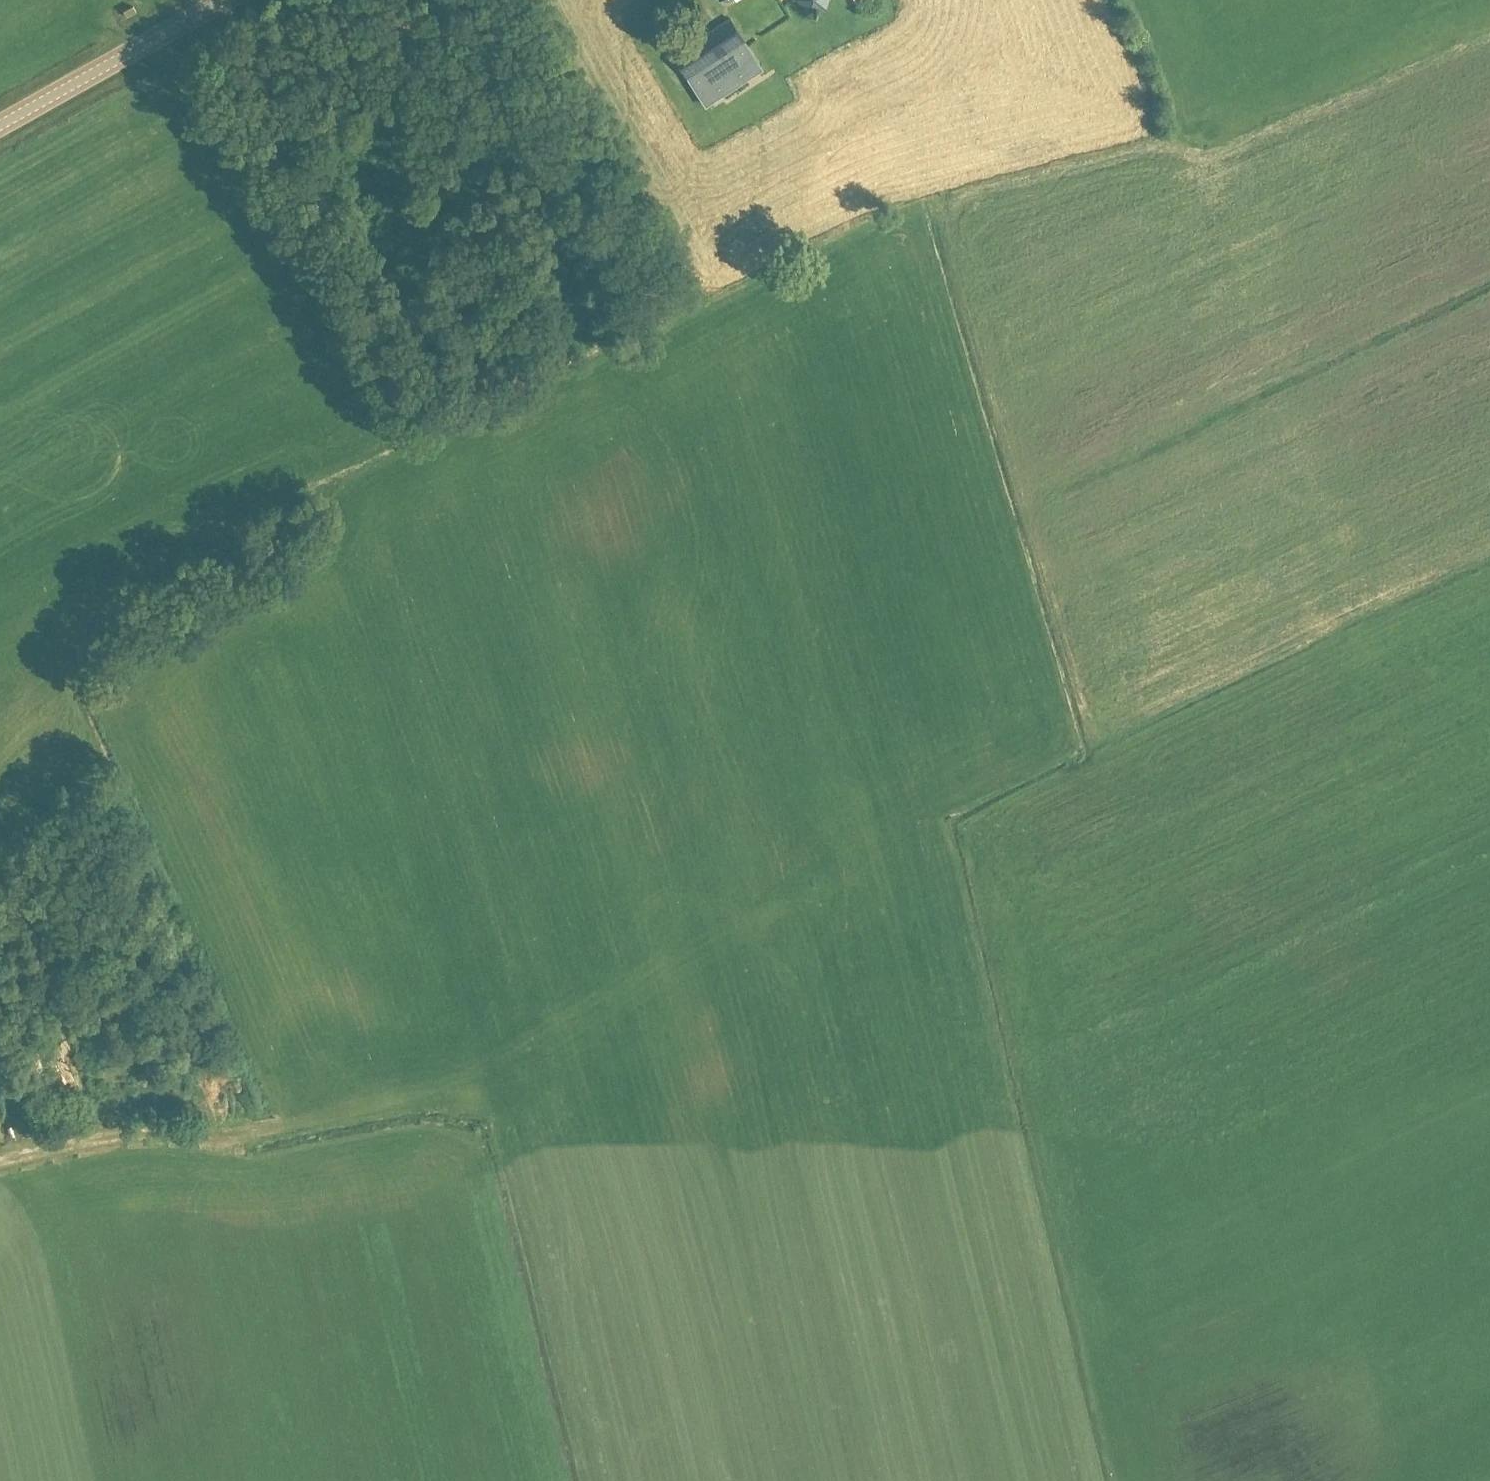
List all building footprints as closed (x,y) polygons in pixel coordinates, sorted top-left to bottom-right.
[(830,0),(799,0),(808,12),(827,8),(830,0)] [(127,16),(137,12),(134,6),(125,10),(127,16)] [(705,100),(761,64),(730,18),(675,53),(705,100)]
